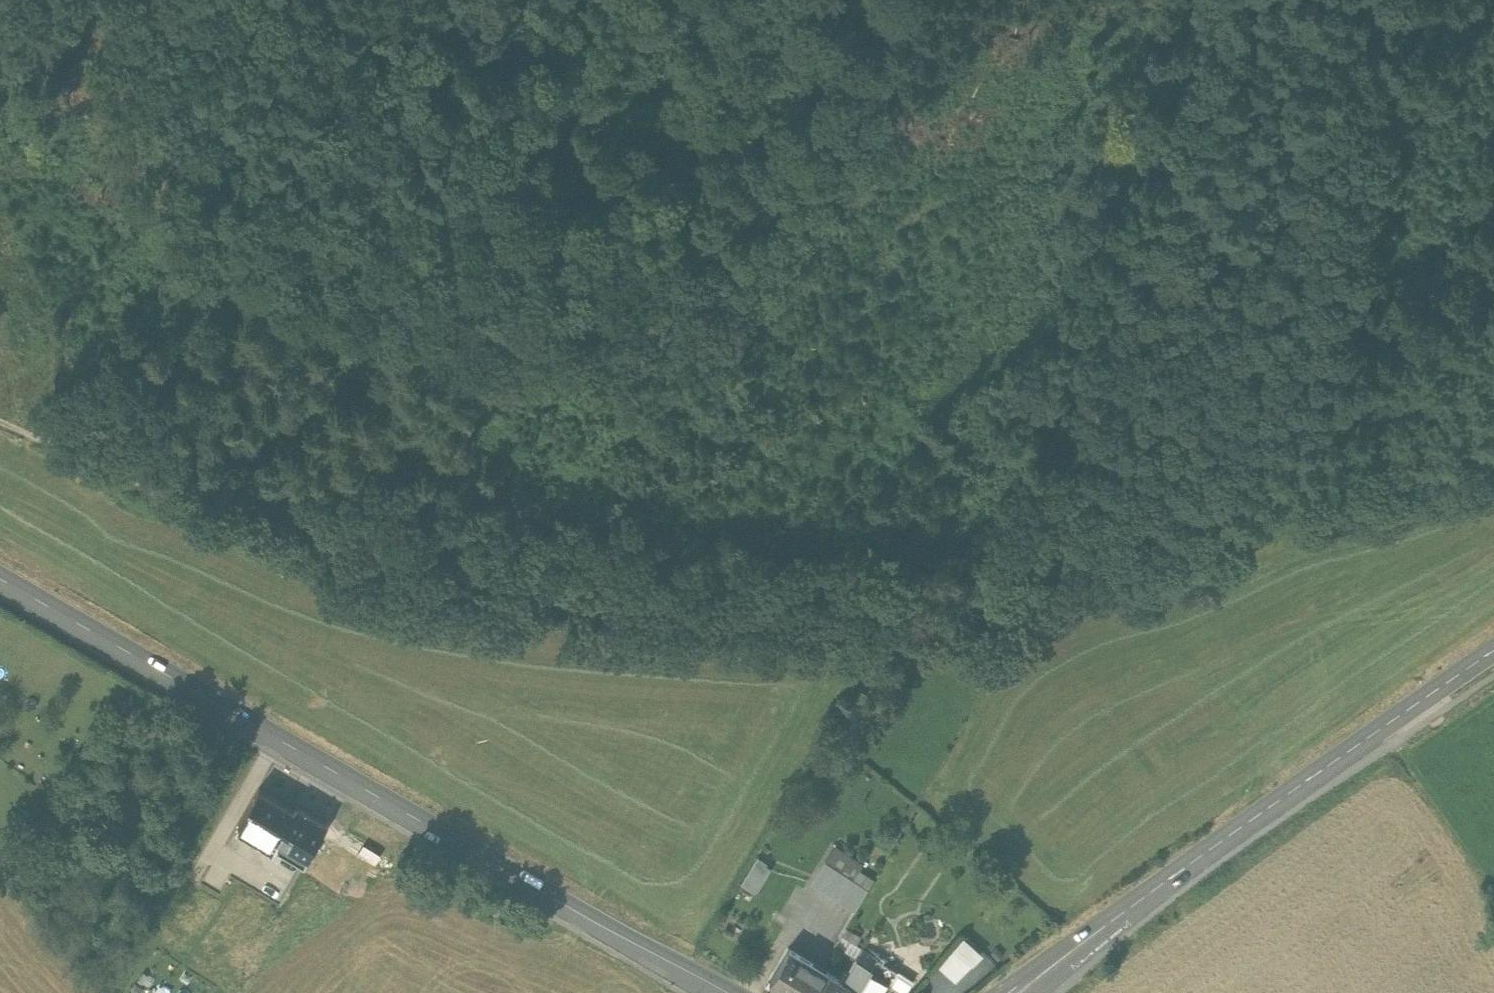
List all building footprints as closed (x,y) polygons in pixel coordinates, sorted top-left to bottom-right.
[(274,844),(278,838),(308,856),(328,822),(298,804),(296,808),(260,787),(239,823),(274,844)] [(834,845),(811,882),(849,907),(840,921),(846,924),(874,880),(858,870),(862,863),(834,845)] [(771,867),(758,859),(742,887),(755,894),(771,867)] [(834,942),(857,956),(872,966),(877,957),(855,944),(860,935),(845,925),(834,942)] [(950,978),(977,948),(959,932),(932,962),(950,978)] [(789,992),(813,992),(827,971),(787,946),(767,979),(789,992)] [(956,973),(967,983),(989,960),(978,950),(956,973)] [(857,956),(842,980),(857,990),(869,970),(872,966),(857,956)] [(877,957),(872,966),(869,970),(886,981),(885,983),(902,992),(904,992),(913,980),(877,957)] [(886,981),(869,970),(857,990),(862,992),(879,992),(885,983),(886,981)] [(857,990),(842,980),(827,971),(813,992),(855,992),(857,990)]
